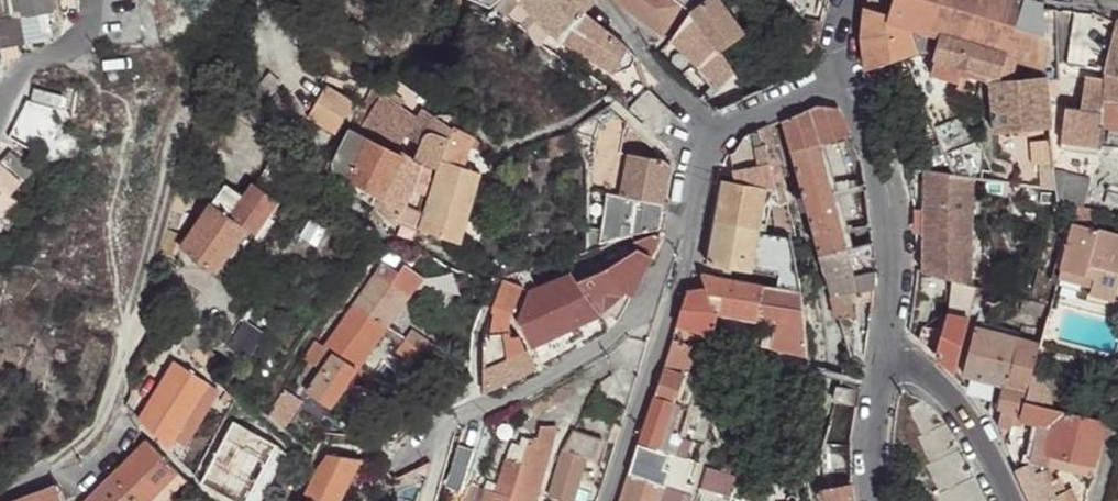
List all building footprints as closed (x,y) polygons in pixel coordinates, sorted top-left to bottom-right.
[(54,23),(50,1),(59,0),(0,0),(0,32),(48,24),(54,23)] [(588,12),(597,2),(595,0),(523,0),(520,2),(560,41),(616,70),(630,49),(588,12)] [(628,9),(663,34),(691,14),(693,12),(679,1),(678,0),(619,0),(628,9)] [(744,33),(718,0),(709,0),(699,8),(693,12),(691,14),(694,20),(717,52),(722,48),(744,33)] [(826,5),(820,0),(785,0),(784,1),(806,24),(807,21),(821,24),(826,5)] [(1033,0),(897,0),(892,17),(891,20),(907,25),(944,36),(945,34),(1007,52),(1006,54),(1017,58),(1038,63),(1047,66),(1044,19),(1043,3),(1033,0)] [(861,39),(864,69),(903,58),(915,54),(910,35),(907,25),(891,20),(892,17),(864,9),(861,39)] [(691,14),(663,34),(676,43),(694,20),(691,14)] [(1113,53),(1117,32),(1117,31),(1098,22),(1092,20),(1091,21),(1076,16),(1075,18),(1076,19),(1071,33),(1070,33),(1070,36),(1113,53)] [(1059,18),(1044,19),(1047,66),(1060,66),(1059,18)] [(816,40),(821,24),(807,21),(806,24),(804,37),(816,40)] [(0,32),(0,46),(50,38),(48,24),(0,32)] [(939,47),(944,36),(907,25),(910,35),(919,37),(923,51),(939,47)] [(1113,53),(1109,70),(1108,73),(1117,74),(1117,32),(1113,53)] [(999,76),(1006,54),(1007,52),(945,34),(944,36),(939,47),(939,48),(944,60),(957,64),(994,75),(999,76)] [(910,35),(915,54),(923,51),(919,37),(910,35)] [(813,55),(816,40),(804,37),(800,51),(813,55)] [(939,48),(937,53),(935,58),(944,60),(939,48)] [(903,58),(952,176),(973,179),(993,181),(951,77),(930,71),(935,58),(937,53),(923,51),(915,54),(903,58)] [(1009,83),(1017,58),(1006,54),(999,76),(996,84),(1009,83)] [(944,60),(935,58),(930,71),(951,77),(952,77),(957,64),(944,60)] [(684,62),(672,75),(697,94),(708,78),(684,62)] [(367,81),(371,69),(354,63),(350,74),(353,75),(351,80),(360,84),(361,79),(367,81)] [(1047,79),(1047,66),(1038,63),(1037,80),(1047,79)] [(1086,78),(1106,81),(1108,73),(1109,70),(1087,65),(1086,78)] [(788,80),(798,76),(795,69),(786,72),(788,80)] [(1077,145),(1090,147),(1101,149),(1104,129),(1117,131),(1117,74),(1108,73),(1106,81),(1098,112),(1081,110),(1067,108),(1064,128),(1065,128),(1071,129),(1069,144),(1077,145)] [(262,107),(282,85),(270,75),(251,97),(262,107)] [(990,84),(996,84),(999,76),(994,75),(990,84)] [(1086,78),(1081,110),(1098,112),(1106,81),(1086,78)] [(710,79),(699,97),(721,112),(741,103),(727,88),(710,79)] [(1051,129),(1047,79),(1037,80),(1009,83),(996,84),(990,84),(995,133),(1051,129)] [(326,86),(307,117),(334,135),(354,103),(326,86)] [(358,125),(335,166),(347,172),(345,175),(350,178),(369,142),(403,159),(405,153),(400,149),(404,143),(417,120),(375,90),(354,122),(358,125)] [(676,116),(649,91),(634,106),(631,109),(658,134),(676,116)] [(785,121),(793,149),(819,143),(850,135),(839,109),(818,110),(785,121)] [(269,121),(284,133),(292,124),(277,112),(269,121)] [(448,134),(452,125),(450,126),(442,121),(429,120),(420,115),(417,120),(404,143),(423,152),(426,129),(448,134)] [(641,134),(629,122),(625,146),(635,147),(637,139),(641,134)] [(452,125),(448,134),(440,160),(443,161),(465,168),(471,136),(452,125)] [(740,134),(737,147),(737,153),(767,142),(763,127),(740,134)] [(1076,150),(1077,145),(1069,144),(1071,129),(1065,128),(1063,148),(1076,150)] [(423,152),(422,162),(430,165),(438,166),(440,160),(448,134),(426,129),(423,152)] [(566,133),(551,139),(553,157),(572,149),(566,133)] [(405,160),(403,159),(369,142),(350,178),(381,194),(385,196),(405,160)] [(779,189),(767,142),(737,153),(734,154),(738,183),(769,188),(779,189)] [(404,143),(400,149),(405,153),(418,161),(422,162),(423,152),(404,143)] [(819,143),(793,149),(819,257),(844,250),(844,247),(819,143)] [(381,194),(376,204),(394,221),(407,204),(416,193),(430,165),(422,162),(418,161),(405,153),(403,159),(405,160),(385,196),(381,194)] [(628,170),(624,194),(637,197),(666,202),(666,201),(672,166),(667,160),(631,154),(628,170)] [(1061,155),(1052,154),(1053,171),(1061,171),(1061,155)] [(0,172),(0,212),(17,199),(14,196),(34,173),(17,157),(0,172)] [(483,174),(465,168),(443,161),(422,230),(462,243),(483,174)] [(324,175),(376,204),(368,197),(347,186),(350,178),(345,175),(347,172),(335,166),(330,163),(324,175)] [(924,173),(923,272),(960,282),(973,284),(973,280),(973,255),(974,255),(974,195),(973,179),(952,176),(924,173)] [(1078,206),(1081,207),(1085,178),(1061,173),(1057,201),(1078,206)] [(368,197),(376,204),(381,194),(350,178),(347,186),(368,197)] [(866,185),(865,178),(848,183),(850,189),(866,185)] [(495,193),(501,195),(505,182),(500,180),(495,193)] [(717,222),(761,231),(769,188),(738,183),(725,180),(717,222)] [(244,197),(227,185),(181,251),(218,276),(250,232),(261,238),(283,205),(252,185),(244,197)] [(591,188),(588,250),(608,243),(632,233),(637,197),(624,194),(591,188)] [(974,195),(974,255),(978,255),(990,255),(990,195),(974,195)] [(637,197),(632,233),(656,225),(659,227),(661,222),(664,224),(665,219),(669,202),(666,201),(666,202),(637,197)] [(509,202),(500,199),(496,212),(506,215),(509,202)] [(188,209),(172,204),(170,211),(185,216),(188,209)] [(421,210),(407,204),(394,221),(416,229),(421,210)] [(1101,212),(1081,207),(1078,206),(1073,224),(1059,277),(1081,283),(1079,292),(1114,301),(1117,286),(1117,235),(1096,230),(1101,212)] [(185,216),(170,211),(166,226),(182,229),(185,216)] [(754,271),(761,231),(717,222),(711,257),(711,263),(754,271)] [(872,240),(870,227),(855,232),(857,244),(872,240)] [(799,279),(791,236),(761,231),(754,271),(799,279)] [(632,233),(608,243),(615,264),(636,249),(635,239),(632,233)] [(651,255),(659,235),(656,234),(635,239),(636,249),(651,255)] [(844,247),(844,250),(819,257),(829,299),(832,299),(849,294),(874,288),(876,268),(872,240),(857,244),(844,247)] [(640,282),(651,255),(636,249),(615,264),(604,271),(578,284),(599,314),(626,295),(634,296),(640,282)] [(557,260),(537,268),(537,282),(561,274),(557,260)] [(377,272),(357,301),(390,325),(415,290),(404,284),(377,272)] [(702,272),(700,272),(708,288),(719,312),(760,321),(767,287),(702,272)] [(599,314),(578,284),(571,277),(530,292),(519,319),(532,347),(537,346),(599,314)] [(491,316),(486,343),(515,340),(512,323),(523,286),(507,279),(491,316)] [(973,284),(960,282),(950,317),(970,320),(979,286),(973,284)] [(804,330),(800,293),(767,287),(760,321),(795,328),(797,328),(804,330)] [(690,291),(678,323),(699,330),(715,334),(719,312),(708,288),(690,291)] [(836,321),(838,321),(852,317),(849,294),(832,299),(836,321)] [(326,345),(337,352),(360,368),(364,363),(390,325),(357,301),(326,345)] [(982,307),(989,309),(991,303),(984,301),(982,307)] [(938,356),(956,374),(970,320),(950,317),(938,356)] [(699,330),(678,323),(675,334),(697,340),(699,330)] [(920,339),(934,353),(941,330),(924,327),(920,339)] [(805,340),(804,330),(797,328),(798,340),(805,340)] [(1032,375),(1039,345),(976,329),(964,375),(968,376),(990,382),(1006,387),(1027,392),(1032,375)] [(1041,338),(1043,331),(1035,329),(1033,336),(1041,338)] [(410,333),(407,337),(412,341),(416,336),(410,333)] [(412,341),(407,337),(403,343),(426,360),(429,354),(412,341)] [(195,338),(184,349),(207,373),(219,363),(195,338)] [(486,343),(486,392),(538,368),(523,339),(515,340),(486,343)] [(806,351),(805,340),(798,340),(800,351),(806,351)] [(672,341),(664,368),(684,373),(685,371),(687,372),(694,348),(672,341)] [(84,347),(74,344),(70,357),(79,360),(84,347)] [(67,354),(55,350),(49,369),(62,372),(67,354)] [(337,352),(331,362),(324,370),(312,389),(334,404),(360,368),(337,352)] [(331,362),(318,353),(313,361),(324,370),(331,362)] [(308,394),(312,389),(324,370),(313,361),(299,388),(308,394)] [(138,422),(166,449),(208,387),(175,364),(138,422)] [(664,368),(656,394),(676,401),(679,392),(684,373),(664,368)] [(572,375),(545,390),(556,409),(582,393),(576,383),(572,375)] [(1073,386),(1032,375),(1027,392),(1024,401),(1058,410),(1066,412),(1073,386)] [(967,384),(983,404),(990,382),(968,376),(967,384)] [(415,396),(386,381),(382,386),(413,402),(415,396)] [(1024,401),(1027,392),(1006,387),(1002,404),(1001,409),(1013,412),(1022,413),(1024,401)] [(540,394),(528,400),(536,420),(556,409),(545,390),(540,394)] [(857,410),(860,394),(841,390),(836,405),(857,410)] [(690,406),(693,397),(679,392),(676,401),(675,403),(686,406),(690,406)] [(656,394),(641,441),(662,447),(666,433),(675,403),(676,401),(656,394)] [(1058,410),(1024,401),(1022,413),(1022,415),(1044,419),(1055,422),(1058,410)] [(997,423),(1001,409),(992,407),(990,413),(997,423)] [(1006,443),(1013,412),(1001,409),(997,423),(1006,443)] [(1066,412),(1058,410),(1055,422),(1047,453),(1095,465),(1106,423),(1066,412)] [(1043,423),(1044,419),(1022,415),(1021,418),(1043,423)] [(1044,464),(1047,453),(1055,422),(1044,419),(1043,423),(1034,461),(1044,464)] [(200,485),(229,500),(247,500),(278,447),(266,439),(257,435),(253,433),(245,429),(234,423),(200,485)] [(247,424),(245,429),(253,433),(254,429),(247,424)] [(580,428),(564,449),(589,455),(600,459),(607,436),(580,428)] [(259,431),(257,435),(266,439),(268,436),(259,431)] [(666,433),(662,447),(673,451),(677,436),(666,433)] [(553,444),(531,437),(531,439),(528,448),(524,464),(506,458),(497,490),(493,499),(493,500),(536,500),(553,444)] [(521,446),(528,448),(531,439),(524,437),(521,446)] [(641,441),(631,471),(667,483),(670,470),(677,452),(673,451),(662,447),(641,441)] [(137,500),(150,500),(178,473),(147,442),(114,478),(137,500)] [(511,443),(506,458),(524,464),(528,448),(521,446),(511,443)] [(471,450),(454,445),(446,471),(463,477),(471,450)] [(564,449),(551,496),(570,500),(575,500),(589,455),(564,449)] [(725,461),(735,463),(735,455),(713,451),(710,457),(725,461)] [(1093,476),(1095,465),(1047,453),(1044,464),(1085,474),(1093,476)] [(304,500),(341,500),(352,479),(367,483),(371,461),(331,455),(321,469),(304,500)] [(733,474),(735,463),(725,461),(723,470),(733,474)] [(1066,493),(1057,497),(1046,473),(1043,472),(1036,474),(1032,464),(1018,470),(1033,500),(1070,500),(1066,493)] [(733,477),(733,474),(723,470),(710,465),(705,485),(729,498),(739,500),(733,477)] [(691,492),(694,479),(670,470),(667,483),(691,492)] [(463,477),(446,471),(442,484),(459,489),(463,477)] [(631,471),(622,500),(662,500),(667,483),(631,471)] [(185,484),(185,482),(178,473),(150,500),(168,500),(185,484)] [(1093,476),(1085,474),(1078,500),(1087,500),(1093,476)] [(114,478),(92,499),(90,500),(137,500),(114,478)] [(479,481),(472,479),(463,500),(472,500),(479,481)] [(691,492),(667,483),(662,500),(688,500),(691,492)] [(853,484),(822,490),(825,500),(855,500),(853,484)] [(705,485),(700,500),(728,500),(729,498),(705,485)] [(485,497),(493,499),(497,490),(489,487),(485,497)] [(54,488),(24,499),(19,500),(59,500),(54,488)]
